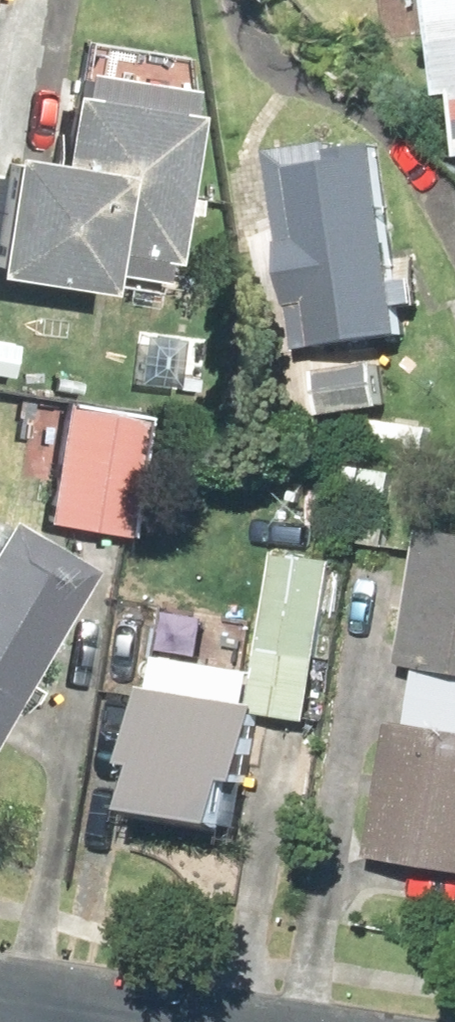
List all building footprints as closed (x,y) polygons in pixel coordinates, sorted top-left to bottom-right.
[(446,111),(454,110),(454,0),(431,0),(446,111)] [(3,164),(0,188),(0,290),(105,305),(111,264),(179,273),(202,111),(69,93),(58,172),(3,164)] [(380,138),(271,155),(303,364),(413,347),(380,138)] [(393,420),(385,368),(316,378),(324,429),(393,420)] [(32,536),(40,490),(87,499),(102,419),(0,400),(0,530),(32,536)] [(401,478),(342,472),(338,510),(360,512),(356,546),(393,550),(401,478)] [(421,541),(405,677),(423,679),(416,735),(393,733),(376,873),(454,882),(454,545),(421,541)] [(276,556),(261,676),(255,726),(322,734),(343,564),(276,556)] [(2,696),(11,650),(58,659),(73,579),(0,566),(0,696),(2,696)] [(255,726),(261,676),(160,664),(156,694),(148,693),(137,777),(150,779),(144,824),(241,837),(255,726)]
